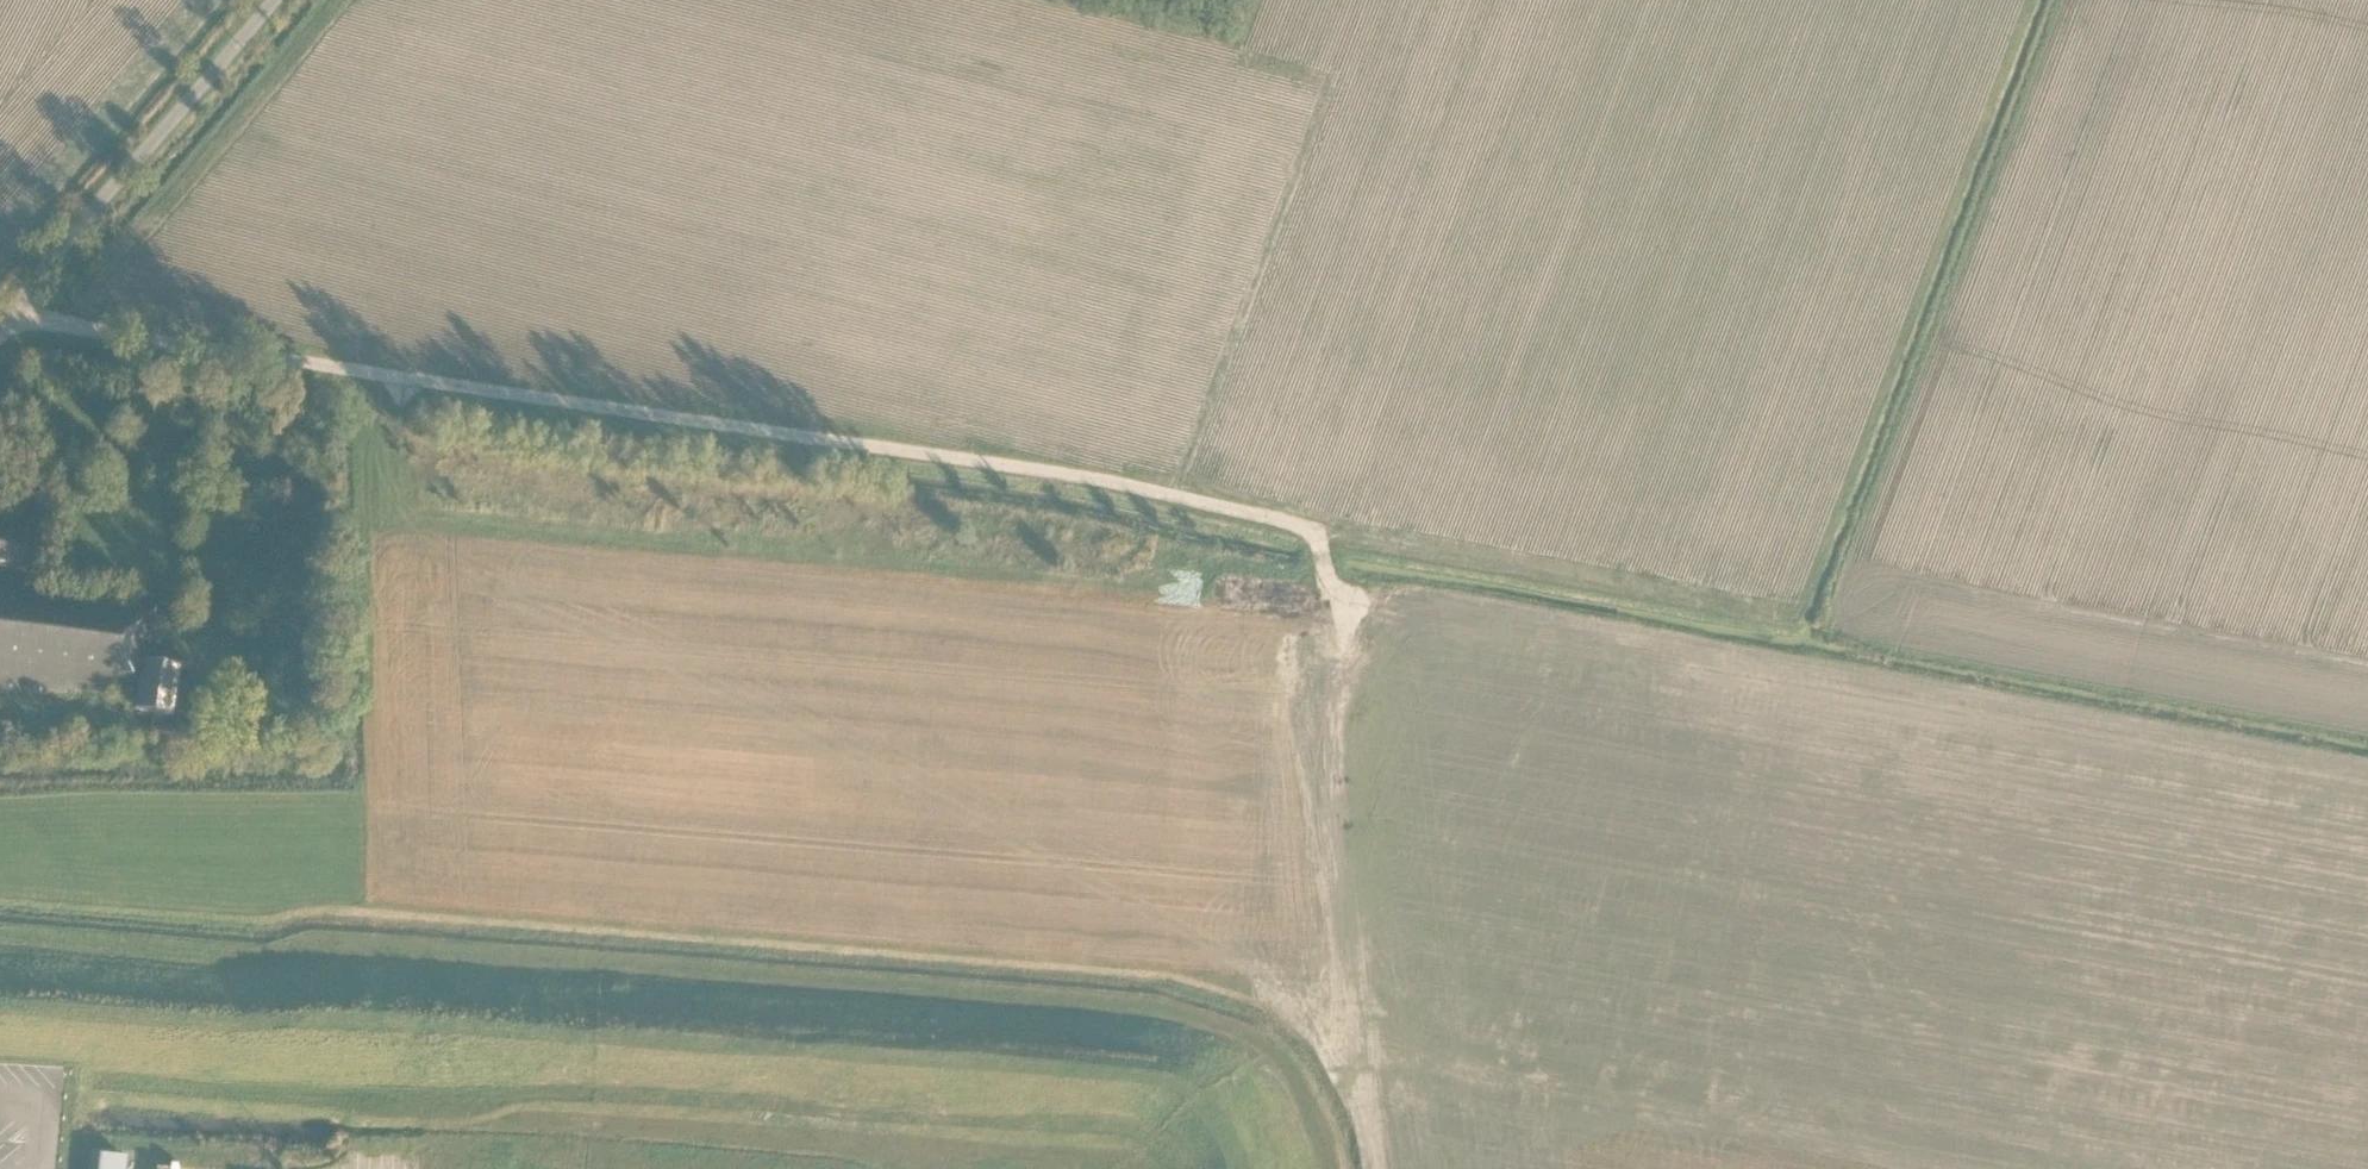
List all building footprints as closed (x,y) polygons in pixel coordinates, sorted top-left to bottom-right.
[(198,669),(176,666),(175,671),(148,667),(158,602),(39,587),(49,529),(0,522),(0,689),(80,699),(81,693),(118,697),(119,691),(142,694),(139,716),(154,718),(151,733),(175,736),(178,716),(190,718),(198,669)] [(99,1159),(98,1168),(127,1168),(127,1161),(99,1159)]
